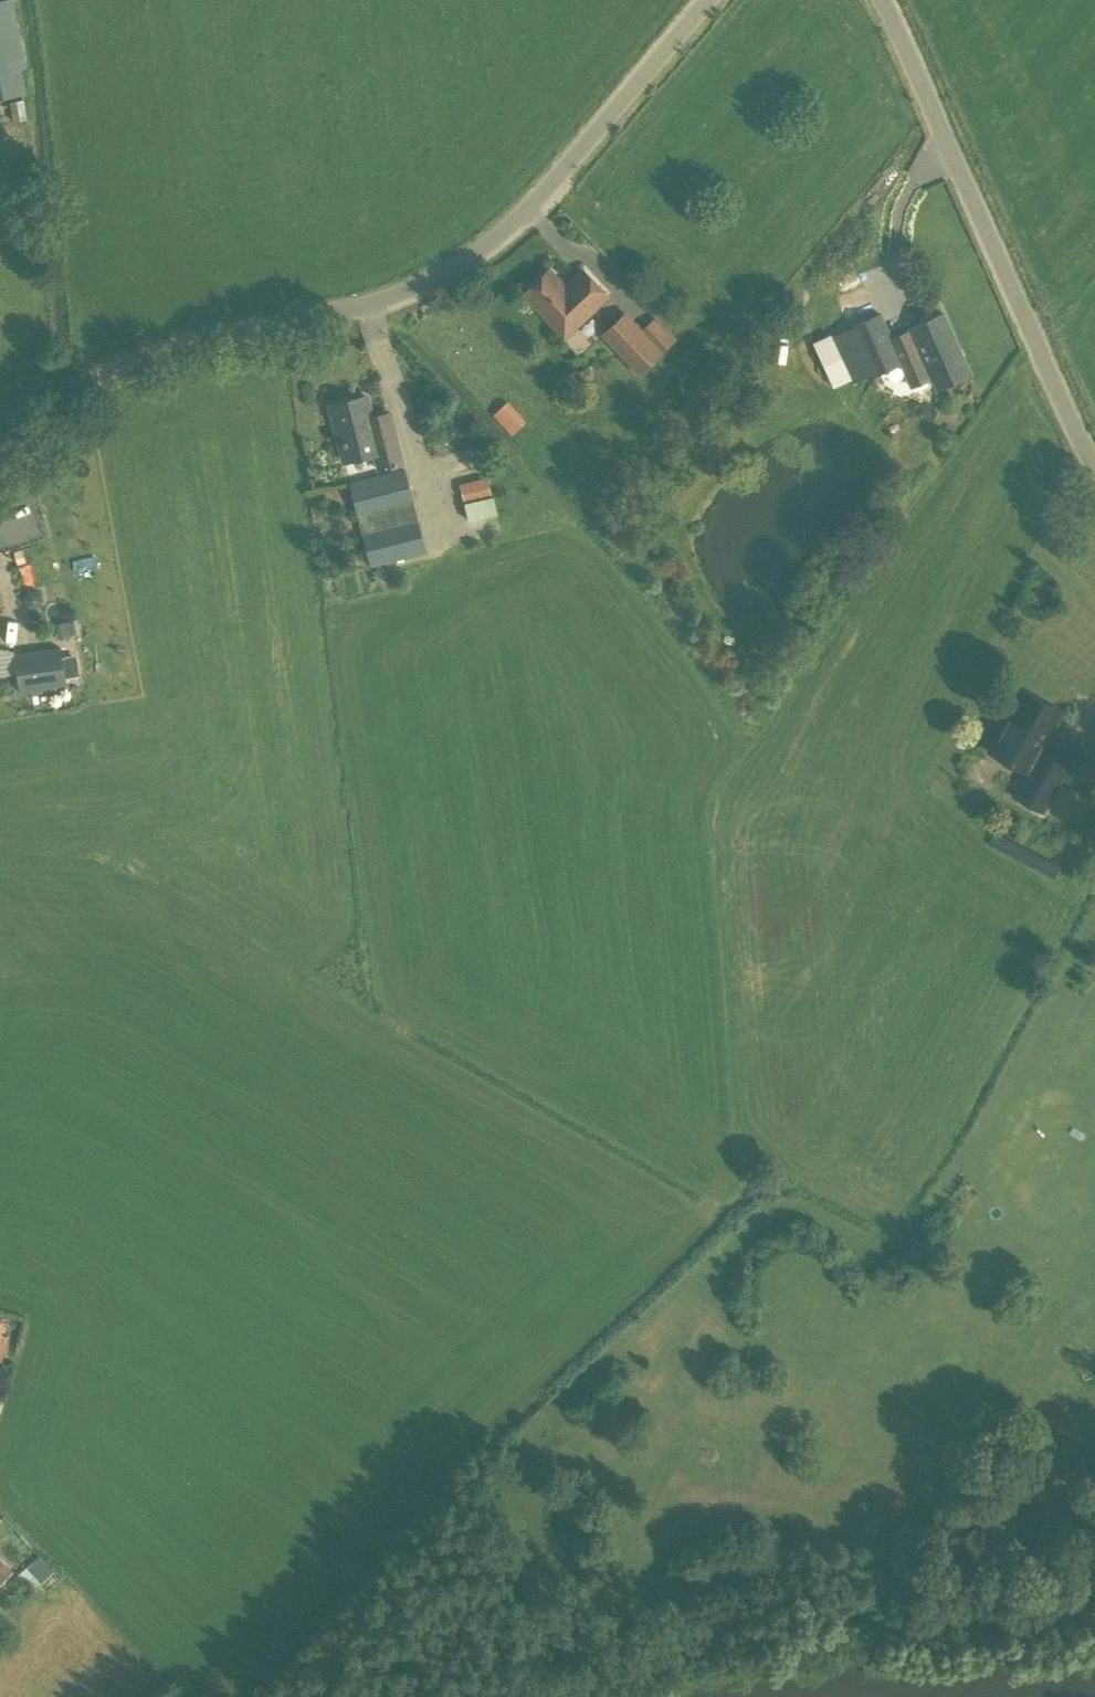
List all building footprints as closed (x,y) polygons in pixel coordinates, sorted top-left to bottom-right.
[(26,93),(21,68),(27,67),(14,0),(0,0),(0,98),(26,93)] [(13,121),(27,118),(23,98),(9,101),(13,121)] [(566,286),(549,268),(524,293),(565,336),(608,295),(584,270),(566,286)] [(639,374),(664,351),(625,310),(600,334),(639,374)] [(891,335),(880,312),(847,327),(849,330),(839,335),(851,361),(853,360),(858,372),(867,368),(870,377),(900,363),(910,387),(931,377),(936,388),(970,374),(943,313),(891,335)] [(665,351),(677,338),(655,316),(643,328),(665,351)] [(376,435),(366,396),(330,405),(343,461),(375,453),(379,469),(402,464),(394,430),(376,435)] [(512,434),(526,421),(507,400),(493,414),(512,434)] [(370,568),(426,554),(404,467),(348,481),(370,568)] [(464,502),(492,494),(487,476),(459,483),(464,502)] [(63,654),(62,646),(14,653),(20,691),(78,683),(73,653),(63,654)] [(1061,712),(1022,691),(990,751),(1027,771),(1014,796),(1042,811),(1062,775),(1035,761),(1061,712)] [(2,1361),(8,1336),(1,1334),(4,1320),(0,1319),(0,1360),(2,1361)] [(0,1516),(0,1542),(15,1528),(3,1516),(1,1517),(0,1516)] [(29,1593),(55,1571),(40,1554),(15,1576),(29,1593)] [(13,1570),(0,1556),(0,1582),(13,1570)]
